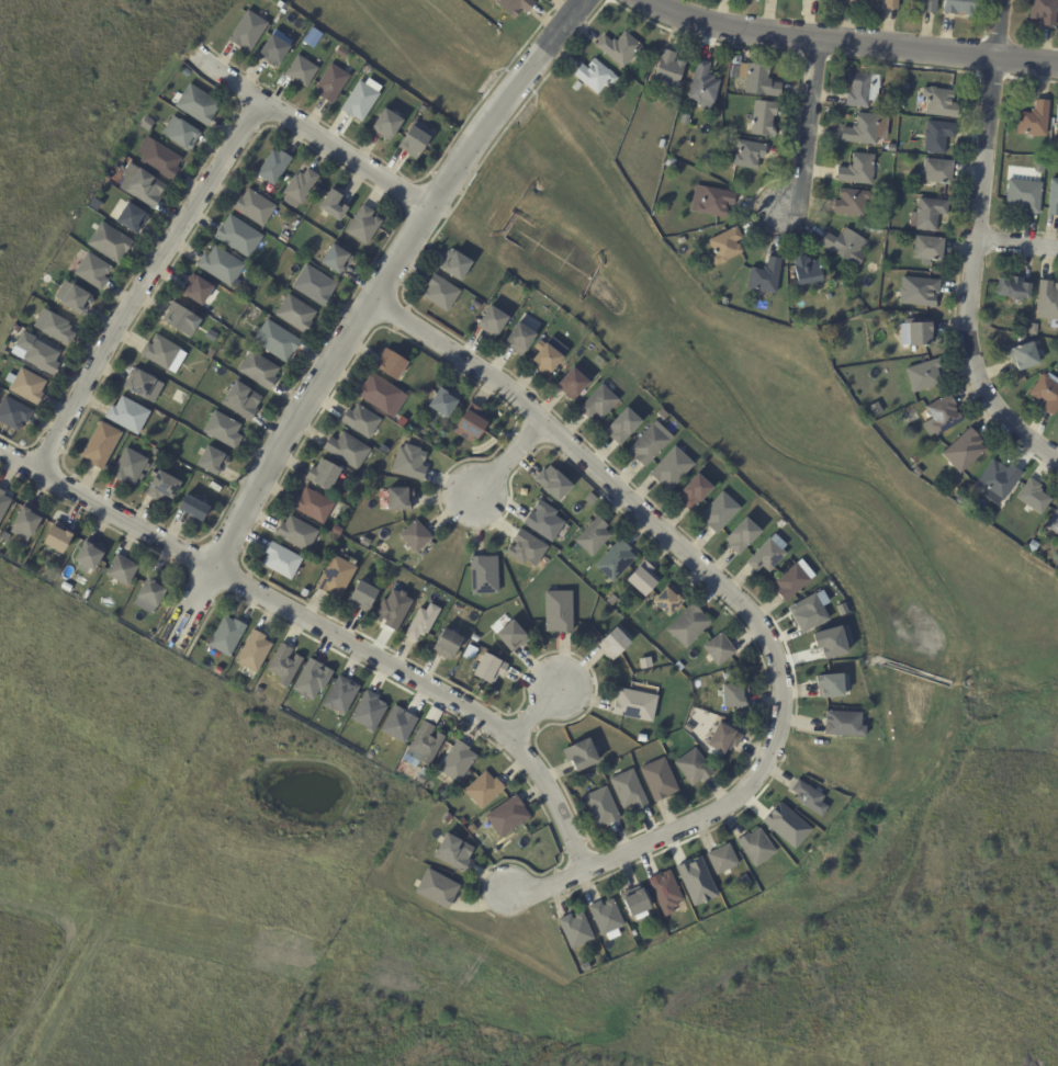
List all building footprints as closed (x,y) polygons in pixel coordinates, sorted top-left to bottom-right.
[(514,20),(490,0),(532,0),(534,2),(533,3),(526,14),(521,11),(514,20)] [(885,9),(886,0),(899,0),(899,10),(885,9)] [(921,3),(921,0),(937,0),(935,15),(923,13),(924,3),(921,3)] [(943,14),(945,0),(979,0),(977,20),(967,19),(968,16),(965,16),(965,14),(956,13),(956,15),(943,14)] [(1031,20),(1032,0),(1057,0),(1056,29),(1042,27),(1043,19),(1040,19),(1040,21),(1031,20)] [(259,18),(268,23),(249,52),(240,46),(239,47),(227,39),(247,10),(259,18)] [(312,49),(322,35),(311,28),(302,42),(312,49)] [(635,54),(627,65),(627,64),(622,69),(595,47),(604,36),(611,43),(614,41),(617,43),(619,41),(618,39),(624,32),(642,46),(635,54)] [(267,64),(258,57),(259,55),(258,54),(270,35),(289,47),(274,70),(267,65),(268,64),(267,64)] [(665,50),(677,54),(674,61),(676,63),(677,60),(686,64),(680,81),(682,82),(679,88),(678,88),(676,94),(653,87),(655,80),(654,80),(664,49),(665,50)] [(303,58),(317,68),(305,88),(283,73),(296,54),(303,58)] [(747,59),(746,67),(738,66),(739,58),(747,59)] [(612,87),(608,83),(597,95),(573,76),(582,65),(587,70),(590,67),(588,66),(594,59),(608,71),(608,70),(614,75),(612,75),(618,79),(612,87)] [(699,61),(711,64),(708,76),(714,78),(713,80),(720,82),(712,114),(699,111),(701,104),(694,103),(694,101),(688,100),(698,60),(699,61)] [(344,71),(349,76),(331,104),(319,97),(323,92),(314,88),(329,63),(344,71)] [(769,67),(768,77),(767,80),(770,80),(770,83),(781,86),(780,99),(744,94),(745,87),(744,87),(745,80),(746,80),(747,65),(769,67)] [(845,104),(847,92),(849,92),(849,84),(847,83),(847,81),(846,81),(847,72),(880,77),(878,102),(869,101),(868,110),(845,106),(845,104)] [(372,79),(382,86),(378,92),(380,93),(362,122),(352,116),(351,117),(339,110),(358,79),(360,80),(364,75),(372,79)] [(577,82),(581,86),(576,92),(572,89),(577,82)] [(214,114),(213,115),(214,115),(206,127),(175,106),(189,83),(221,104),(214,114)] [(952,102),(950,104),(959,105),(957,120),(925,115),(927,99),(922,98),(923,89),(930,90),(931,89),(935,89),(936,91),(954,92),(953,102),(952,102)] [(1037,101),(1050,102),(1046,138),(1016,135),(1018,113),(1031,114),(1032,111),(1035,111),(1035,101),(1037,101)] [(777,105),(776,118),(774,118),(773,126),(774,127),(774,131),(776,131),(775,138),(751,136),(752,121),(747,121),(747,115),(753,116),(754,102),(777,104),(777,105)] [(394,115),(402,121),(389,141),(385,139),(384,140),(379,137),(380,136),(369,128),(371,125),(372,125),(383,107),(394,115)] [(199,135),(193,143),(194,144),(190,150),(188,148),(187,150),(160,134),(172,114),(200,133),(199,135)] [(841,141),(843,128),(852,129),(853,127),(856,127),(857,122),(856,122),(857,114),(889,118),(886,141),(876,139),(875,147),(841,141)] [(682,115),(689,117),(687,126),(679,124),(682,115)] [(150,120),(155,123),(148,132),(140,126),(147,117),(150,120)] [(435,133),(416,160),(407,155),(408,154),(398,147),(416,121),(435,133)] [(957,125),(956,139),(946,138),(945,156),(924,154),(925,137),(924,136),(924,133),(926,132),(927,122),(957,125)] [(180,160),(176,167),(178,168),(170,180),(139,160),(143,156),(136,151),(146,136),(180,158),(180,160)] [(766,147),(764,160),(758,159),(757,162),(758,162),(757,171),(732,167),(734,155),(738,156),(739,150),(734,149),(736,140),(766,147)] [(273,151),(277,154),(279,150),(291,158),(273,185),(256,174),(271,150),(273,151)] [(874,163),(874,172),(874,179),(873,179),(871,186),(836,182),(837,173),(837,169),(847,170),(848,167),(852,167),(853,162),(852,162),(853,154),(875,156),(874,163)] [(668,158),(676,161),(673,170),(664,166),(668,158)] [(953,165),(950,185),(922,183),(924,160),(953,163),(953,165)] [(159,195),(158,197),(160,199),(153,209),(119,189),(126,178),(121,174),(128,162),(165,185),(159,195)] [(1042,173),(1036,173),(1037,163),(1045,163),(1044,174),(1042,173)] [(308,170),(317,177),(301,204),(299,203),(295,208),(282,201),(285,194),(283,193),(294,174),(296,177),(299,173),(302,175),(306,169),(308,170)] [(1051,180),(1057,181),(1057,218),(1048,217),(1051,180)] [(1034,183),(1043,184),(1039,216),(1025,215),(1025,209),(1006,207),(1006,206),(1005,206),(1008,181),(1034,183)] [(706,189),(735,194),(733,207),(725,206),(725,208),(728,209),(725,219),(696,214),(696,213),(690,213),(696,186),(706,189)] [(273,209),(262,227),(232,208),(239,195),(241,197),(247,188),(275,206),(273,209)] [(341,195),(336,205),(341,208),(342,205),(347,207),(339,222),(318,208),(330,189),(341,195)] [(869,193),(868,202),(866,201),(864,218),(832,214),(834,202),(840,202),(841,199),(838,197),(840,190),(869,193)] [(949,203),(947,217),(938,216),(936,234),(915,231),(918,214),(915,214),(916,209),(918,209),(919,200),(949,203)] [(146,220),(144,225),(142,224),(136,234),(114,219),(125,201),(147,215),(145,219),(146,219),(146,220)] [(363,205),(373,212),(370,216),(373,218),(374,216),(382,222),(365,246),(344,231),(361,204),(363,205)] [(259,241),(247,259),(213,237),(221,225),(222,225),(228,214),(262,237),(259,241)] [(130,241),(116,262),(87,243),(100,222),(131,240),(130,241)] [(736,228),(743,240),(738,242),(743,253),(727,262),(727,264),(723,265),(720,264),(714,268),(711,259),(717,257),(716,256),(714,257),(712,252),(713,252),(709,241),(736,228)] [(866,242),(858,253),(859,253),(857,257),(858,257),(852,265),(819,245),(826,233),(836,239),(840,234),(842,235),(845,229),(866,242)] [(945,240),(942,263),(935,262),(935,263),(932,263),(932,262),(913,260),(915,237),(945,240)] [(349,266),(342,276),(320,262),(333,243),(354,258),(352,261),(353,262),(350,266),(349,265),(349,266)] [(245,265),(229,288),(195,265),(203,253),(207,257),(214,246),(245,265)] [(471,262),(459,281),(439,269),(451,249),(471,262)] [(103,275),(102,276),(108,280),(100,291),(74,273),(87,252),(111,268),(106,274),(104,273),(103,275)] [(792,259),(806,257),(806,260),(809,260),(810,263),(818,262),(822,284),(798,288),(792,259)] [(769,259),(781,260),(776,296),(769,295),(762,295),(763,294),(746,292),(750,269),(757,270),(757,271),(763,272),(764,268),(767,269),(768,258),(769,259)] [(330,294),(329,296),(323,307),(291,287),(305,264),(337,284),(330,294)] [(460,292),(447,313),(421,297),(428,286),(426,285),(432,274),(460,292)] [(182,293),(187,287),(188,288),(195,276),(213,287),(201,306),(181,294),(182,293)] [(941,283),(938,296),(933,295),(933,297),(937,298),(936,308),(899,305),(900,296),(899,295),(900,291),(901,290),(902,279),(941,282),(941,283)] [(1023,280),(1023,285),(1031,286),(1029,302),(1023,302),(1022,306),(1013,305),(1013,299),(1006,299),(1006,298),(998,297),(999,280),(1008,281),(1009,279),(1023,280)] [(1055,285),(1057,286),(1057,322),(1036,320),(1039,282),(1040,282),(1054,283),(1053,290),(1055,290),(1055,285)] [(91,300),(87,306),(80,316),(58,303),(69,284),(90,296),(89,298),(91,299),(91,300)] [(311,320),(309,322),(312,324),(304,334),(273,316),(288,294),(316,313),(311,320)] [(192,315),(181,332),(161,320),(167,310),(166,310),(171,302),(192,315)] [(507,317),(494,338),(475,326),(488,305),(507,317)] [(67,322),(66,325),(70,327),(68,330),(75,334),(68,345),(33,327),(42,308),(67,321),(67,322)] [(301,341),(293,353),(292,353),(284,364),(251,342),(266,319),(301,341)] [(518,322),(534,334),(520,356),(513,351),(514,350),(504,343),(505,341),(504,340),(516,321),(518,322)] [(934,336),(934,338),(937,338),(937,344),(932,345),(932,348),(909,349),(909,347),(901,348),(900,326),(934,325),(934,336)] [(1031,326),(1038,326),(1037,337),(1029,336),(1031,326)] [(207,336),(211,331),(217,336),(213,343),(205,338),(207,336)] [(179,350),(167,370),(139,354),(146,343),(150,345),(153,342),(150,341),(155,333),(179,348),(179,350)] [(55,361),(54,362),(58,364),(52,376),(23,360),(34,340),(58,353),(55,361)] [(547,343),(562,355),(545,376),(538,370),(539,368),(530,361),(544,342),(547,343)] [(572,343),(578,348),(574,353),(567,348),(572,343)] [(1037,360),(1039,366),(1017,374),(1016,372),(1014,373),(1010,360),(1008,360),(1005,353),(1032,344),(1037,360)] [(407,363),(395,381),(375,368),(382,359),(380,358),(385,349),(407,363)] [(278,371),(273,377),(275,378),(268,390),(238,371),(250,352),(278,370),(278,371)] [(937,372),(942,386),(913,396),(904,371),(938,360),(942,368),(937,371),(937,372)] [(573,401),(571,399),(570,400),(566,397),(566,396),(556,387),(577,364),(594,379),(573,401)] [(42,388),(40,393),(42,394),(36,405),(9,390),(21,368),(46,382),(42,388)] [(153,384),(144,399),(125,389),(127,385),(125,384),(134,368),(155,381),(153,384)] [(356,394),(363,383),(364,384),(371,373),(407,397),(393,418),(356,394)] [(1048,381),(1057,387),(1057,413),(1054,419),(1042,410),(1046,404),(1040,400),(1039,404),(1029,396),(1043,376),(1045,376),(1047,377),(1049,378),(1048,381)] [(256,407),(254,410),(257,411),(250,422),(222,405),(225,399),(224,399),(234,382),(261,398),(256,407)] [(603,386),(618,400),(601,419),(594,412),(588,419),(578,410),(600,384),(603,386)] [(440,389),(447,393),(446,394),(449,395),(451,390),(460,396),(446,419),(428,407),(440,388),(440,389)] [(949,396),(956,408),(955,409),(957,412),(956,412),(957,415),(958,413),(963,422),(936,438),(935,435),(928,439),(922,427),(932,420),(925,409),(949,395),(949,396)] [(137,435),(105,418),(111,406),(115,408),(121,397),(149,412),(137,435)] [(18,433),(0,424),(0,407),(4,398),(33,413),(26,426),(22,422),(20,426),(22,427),(18,433)] [(472,404),(482,411),(480,413),(489,420),(476,440),(475,439),(471,444),(455,433),(459,428),(455,426),(471,404),(472,404)] [(375,428),(368,440),(339,421),(347,410),(351,412),(356,405),(381,420),(375,428)] [(619,445),(609,436),(611,435),(606,430),(626,408),(641,421),(619,445)] [(239,427),(235,434),(241,438),(234,451),(201,432),(213,410),(239,426),(239,427)] [(395,422),(399,416),(407,420),(403,428),(395,422)] [(101,470),(89,464),(90,462),(80,456),(99,421),(121,433),(101,470)] [(653,426),(669,441),(644,468),(634,458),(637,456),(629,450),(652,424),(653,426)] [(970,430),(979,440),(982,444),(980,446),(986,452),(960,477),(942,456),(970,430)] [(368,452),(356,472),(322,450),(329,436),(336,441),(342,432),(370,450),(368,452)] [(226,457),(225,460),(227,461),(224,467),(223,467),(217,477),(194,464),(205,445),(226,457)] [(391,474),(423,479),(425,466),(423,466),(425,449),(396,445),(391,474)] [(678,450),(695,464),(669,491),(651,474),(675,446),(678,450)] [(127,483),(126,483),(127,480),(123,477),(121,483),(110,476),(124,447),(147,460),(145,464),(148,466),(145,473),(142,470),(139,474),(143,476),(140,481),(136,479),(133,486),(127,483)] [(334,467),(339,470),(328,492),(305,480),(312,467),(318,472),(323,462),(334,467)] [(1012,467),(1023,475),(1003,503),(987,492),(986,495),(975,487),(993,462),(999,466),(999,465),(1008,472),(1011,466),(1012,467)] [(554,470),(571,486),(556,501),(533,479),(542,469),(544,472),(549,466),(554,470)] [(916,468),(923,474),(919,478),(913,473),(916,468)] [(160,499),(160,498),(157,502),(146,497),(150,489),(149,488),(158,472),(179,484),(171,500),(166,498),(164,500),(160,499)] [(711,488),(689,512),(679,503),(682,501),(675,497),(696,474),(711,488)] [(1029,480),(1042,488),(1039,490),(1043,492),(1040,494),(1053,501),(1042,518),(1015,500),(1029,479),(1029,480)] [(213,481),(220,486),(215,491),(210,487),(213,481)] [(326,499),(328,497),(335,500),(333,503),(334,503),(322,525),(290,508),(297,495),(300,496),(305,488),(326,499)] [(413,494),(413,499),(412,499),(412,510),(386,510),(379,510),(379,490),(385,490),(385,488),(406,488),(413,488),(413,494)] [(11,501),(0,520),(0,491),(4,494),(3,497),(11,501)] [(741,509),(717,535),(707,525),(708,523),(700,517),(722,491),(741,509)] [(584,500),(589,494),(597,499),(590,506),(584,500)] [(191,498),(209,509),(200,525),(190,520),(191,518),(178,510),(185,496),(191,498)] [(967,501),(963,508),(956,502),(961,496),(967,501)] [(522,524),(551,542),(564,522),(554,516),(556,511),(538,500),(531,512),(529,512),(522,524)] [(37,510),(42,512),(41,513),(43,514),(41,520),(40,520),(31,536),(10,525),(21,507),(25,509),(26,507),(34,510),(35,509),(37,510)] [(1045,528),(1057,509),(1057,536),(1053,532),(1050,532),(1046,530),(1045,528)] [(306,553),(274,535),(281,522),(284,524),(289,515),(317,532),(306,553)] [(598,518),(608,526),(605,530),(611,536),(592,557),(575,542),(597,518),(598,518)] [(761,532),(740,556),(730,547),(732,545),(727,540),(746,518),(761,532)] [(425,530),(432,538),(416,554),(398,535),(415,520),(425,530)] [(64,528),(74,534),(60,556),(42,545),(56,523),(64,528)] [(334,525),(341,530),(338,537),(330,533),(334,525)] [(522,566),(525,561),(534,567),(547,547),(519,528),(510,541),(512,542),(504,554),(522,566)] [(621,541),(630,549),(628,552),(635,558),(612,583),(594,566),(619,538),(621,541)] [(770,538),(786,554),(768,574),(762,567),(756,572),(746,563),(769,538),(770,538)] [(87,541),(97,547),(98,545),(103,548),(103,551),(104,551),(92,572),(74,563),(86,541),(87,541)] [(302,559),(290,581),(260,565),(266,556),(263,555),(271,542),(302,559)] [(1032,542),(1039,547),(1034,556),(1026,551),(1032,542)] [(125,559),(137,567),(126,588),(104,576),(115,555),(125,559)] [(335,556),(347,563),(349,558),(356,562),(353,566),(357,568),(339,601),(315,588),(333,555),(335,556)] [(470,558),(483,557),(483,558),(496,557),(497,593),(472,594),(470,558)] [(785,602),(777,592),(780,589),(775,582),(801,559),(815,576),(810,580),(811,581),(786,602),(785,602)] [(645,562),(654,570),(652,572),(660,580),(643,598),(624,580),(643,560),(645,562)] [(823,572),(826,578),(822,581),(818,576),(823,572)] [(150,575),(167,585),(154,608),(135,597),(148,574),(150,575)] [(362,583),(378,591),(365,613),(354,608),(353,609),(350,606),(350,605),(347,604),(349,600),(348,600),(358,581),(362,583)] [(64,583),(72,588),(69,593),(60,589),(64,583)] [(673,587),(679,592),(678,593),(685,599),(667,617),(651,602),(665,587),(666,588),(668,585),(671,586),(672,586),(673,587)] [(396,631),(412,598),(388,588),(373,620),(396,631)] [(799,633),(828,620),(822,606),(828,603),(822,590),(787,606),(799,633)] [(573,632),(545,633),(544,592),(572,592),(573,632)] [(618,601),(612,608),(607,603),(612,596),(618,601)] [(421,636),(419,635),(416,642),(404,636),(419,609),(425,612),(429,604),(440,610),(426,634),(425,633),(423,637),(421,636)] [(693,605),(711,622),(686,649),(666,632),(690,604),(693,605)] [(236,621),(246,627),(229,659),(206,647),(223,616),(233,622),(234,620),(236,621)] [(520,645),(511,654),(509,650),(508,651),(494,635),(511,620),(529,640),(521,647),(520,645)] [(820,660),(847,653),(845,645),(851,643),(846,624),(813,633),(820,660)] [(608,657),(597,645),(615,628),(629,644),(616,657),(616,658),(612,661),(608,657)] [(452,634),(462,639),(451,661),(449,660),(448,661),(443,659),(443,657),(432,651),(443,630),(452,634)] [(254,632),(264,637),(262,640),(272,646),(256,674),(235,662),(252,631),(254,632)] [(731,646),(735,653),(718,667),(702,647),(721,633),(731,646)] [(293,649),(278,643),(266,671),(279,676),(276,684),(288,689),(301,658),(291,654),(293,649)] [(468,661),(462,657),(469,646),(476,650),(471,662),(468,661)] [(507,667),(502,678),(497,676),(492,687),(471,676),(483,653),(498,661),(499,661),(508,666),(507,667)] [(332,669),(305,659),(292,693),(313,700),(317,690),(323,693),(332,669)] [(842,676),(844,696),(819,699),(819,689),(823,689),(822,685),(818,687),(817,677),(842,674),(842,676)] [(340,678),(359,688),(344,716),(333,710),(331,712),(323,706),(338,677),(340,678)] [(749,690),(749,695),(747,695),(747,707),(722,707),(721,685),(749,685),(749,690)] [(657,696),(652,724),(612,715),(615,701),(616,701),(619,689),(657,696)] [(388,704),(364,691),(349,720),(372,732),(388,704)] [(417,718),(393,706),(379,731),(404,744),(417,718)] [(425,719),(434,723),(439,711),(430,708),(425,719)] [(866,737),(824,735),(825,711),(862,713),(860,726),(866,726),(866,737)] [(405,756),(430,766),(443,735),(433,731),(435,727),(419,720),(405,756)] [(742,738),(735,748),(732,747),(729,751),(725,749),(722,756),(706,746),(719,723),(743,737),(742,738)] [(686,724),(694,729),(690,734),(683,728),(686,724)] [(592,749),(597,762),(574,772),(570,762),(567,763),(562,750),(587,740),(592,749)] [(459,742),(469,749),(466,751),(476,757),(458,784),(437,771),(458,741),(459,742)] [(712,775),(702,782),(701,781),(691,787),(674,763),(695,748),(713,774),(712,775)] [(666,798),(655,803),(640,770),(663,759),(678,792),(666,798)] [(648,807),(635,813),(633,805),(622,810),(609,780),(632,769),(649,807),(648,807)] [(492,780),(493,780),(495,779),(504,789),(481,810),(463,792),(485,772),(492,780)] [(581,776),(588,773),(589,779),(583,782),(581,776)] [(797,797),(798,795),(791,791),(798,781),(824,797),(820,803),(829,808),(822,818),(799,803),(799,802),(796,798),(797,797)] [(619,820),(608,826),(607,824),(597,828),(584,797),(606,787),(620,820),(619,820)] [(516,797),(530,818),(500,839),(485,817),(515,796),(516,797)] [(811,829),(778,801),(761,822),(793,849),(811,829)] [(471,826),(476,821),(481,826),(475,831),(471,826)] [(738,841),(747,833),(750,836),(759,829),(776,853),(755,869),(736,841),(738,841)] [(469,859),(466,862),(469,862),(463,873),(432,858),(444,833),(473,849),(469,859)] [(730,870),(716,876),(706,854),(729,844),(739,865),(730,870)] [(716,897),(701,856),(675,866),(690,906),(716,897)] [(460,886),(447,911),(414,894),(427,869),(460,886)] [(683,900),(676,904),(677,906),(672,909),(674,914),(665,918),(648,881),(668,871),(683,900)] [(650,918),(635,923),(633,918),(630,919),(619,896),(622,895),(622,894),(628,891),(629,892),(640,887),(650,910),(646,911),(650,918)] [(588,908),(599,903),(601,908),(606,906),(605,904),(612,900),(623,927),(601,937),(588,908)] [(558,921),(570,916),(572,921),(576,919),(575,917),(582,914),(594,940),(571,951),(558,921)]
